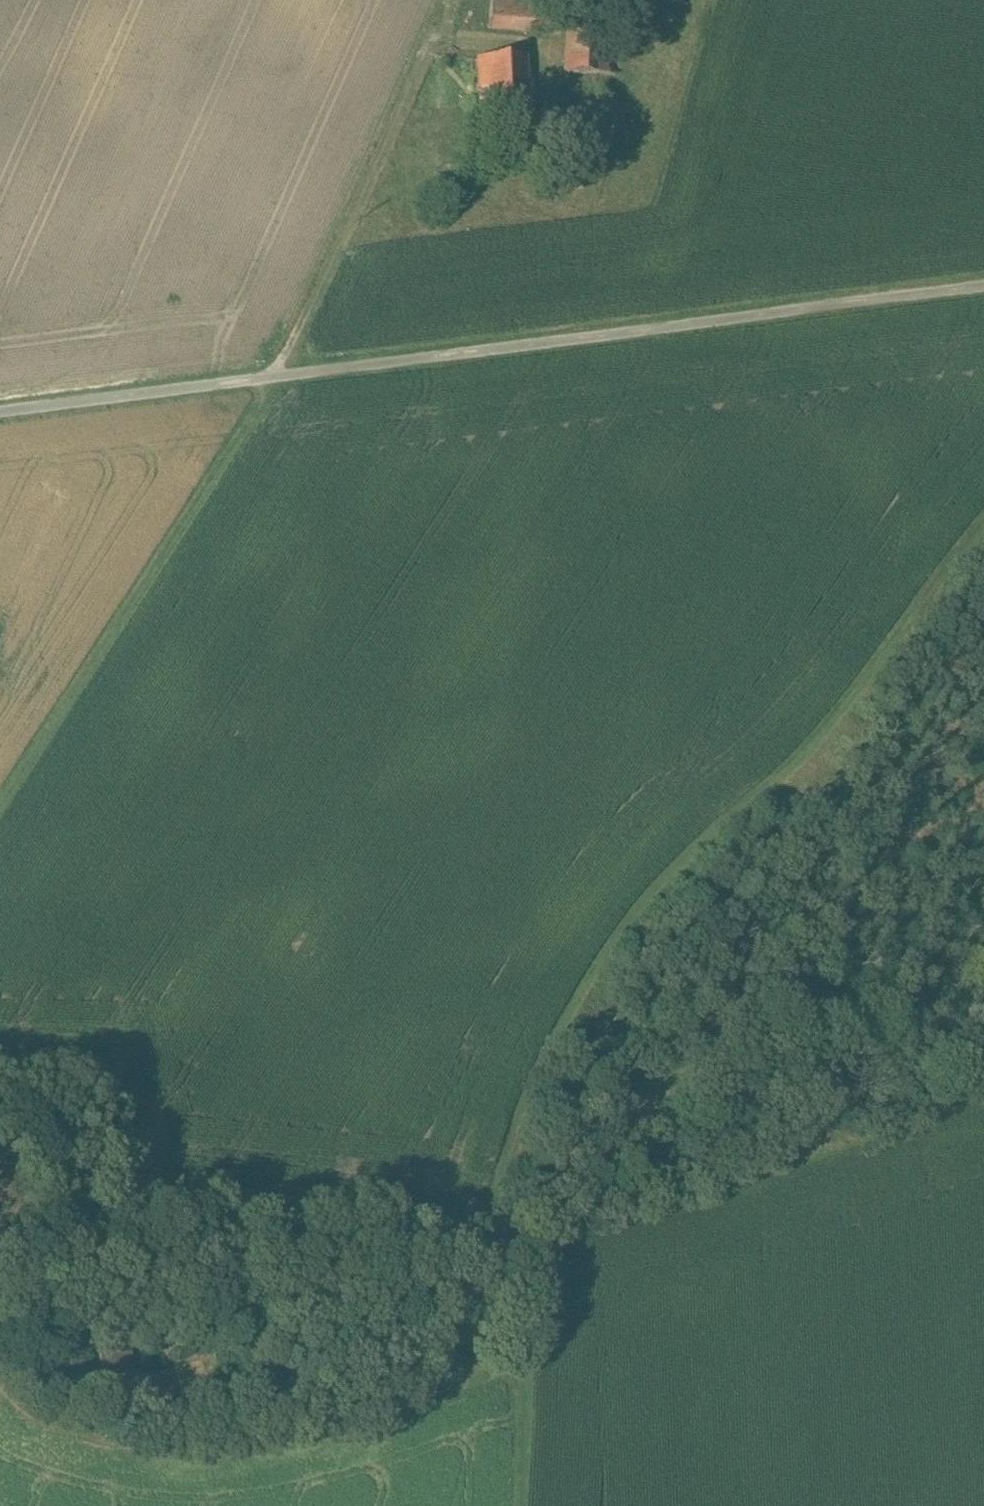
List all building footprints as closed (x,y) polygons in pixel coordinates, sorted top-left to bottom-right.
[(489,4),(487,31),(556,35),(558,9),(489,4)] [(600,7),(567,6),(565,73),(598,74),(600,7)] [(522,58),(475,60),(478,134),(526,132),(522,58)]
